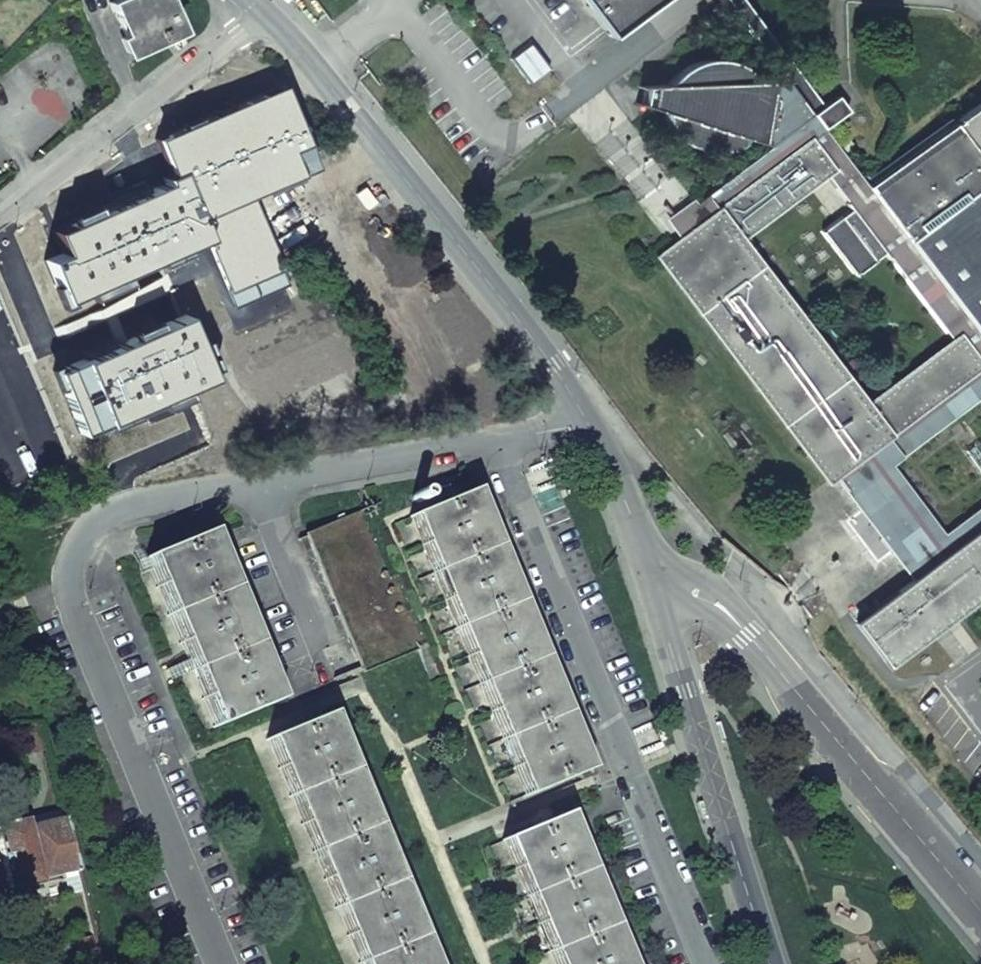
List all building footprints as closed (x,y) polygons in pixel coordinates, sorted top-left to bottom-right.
[(109,3),(130,51),(165,35),(172,43),(179,35),(177,30),(178,30),(165,0),(115,0),(109,3)] [(581,31),(621,0),(557,0),(581,31)] [(757,40),(769,32),(742,0),(724,0),(757,40)] [(757,40),(787,80),(811,113),(823,129),(848,110),(843,104),(837,95),(824,105),(769,32),(757,40)] [(535,45),(514,58),(531,84),(552,70),(535,45)] [(771,146),(811,113),(787,80),(759,79),(743,66),(734,61),(725,58),(717,57),(708,57),(701,59),(687,65),(678,72),(669,79),(665,83),(635,84),(635,86),(641,86),(641,88),(640,104),(634,102),(633,104),(662,112),(664,115),(664,116),(665,117),(665,118),(676,131),(685,141),(694,147),(705,150),(710,151),(717,152),(728,151),(738,149),(750,145),(746,143),(749,139),(771,146)] [(61,300),(209,238),(237,304),(288,284),(249,192),(312,165),(279,89),(221,113),(160,139),(174,171),(165,175),(167,180),(66,223),(76,246),(44,259),(61,300)] [(867,188),(909,242),(980,187),(980,107),(978,104),(957,120),(959,122),(954,125),(953,123),(867,188)] [(909,242),(867,188),(823,129),(811,113),(771,146),(745,166),(681,215),(672,222),(684,237),(656,259),(827,482),(833,477),(972,370),(980,363),(980,337),(909,242)] [(980,337),(980,187),(909,242),(980,337)] [(185,314),(52,370),(79,433),(212,377),(185,314)] [(913,580),(980,528),(980,505),(944,533),(892,464),(980,397),(980,363),(972,370),(833,477),(879,536),(910,576),(913,580)] [(474,488),(409,517),(524,796),(589,769),(551,674),(512,582),(474,488)] [(308,532),(364,669),(437,639),(380,503),(308,532)] [(888,665),(942,624),(980,594),(980,528),(913,580),(855,623),(883,660),(888,665)] [(145,557),(215,726),(279,698),(210,530),(145,557)] [(359,963),(435,963),(331,713),(267,741),(359,963)] [(9,731),(8,721),(0,722),(0,732),(9,731)] [(612,924),(566,813),(501,840),(553,963),(629,963),(612,924)] [(10,891),(43,882),(43,878),(63,873),(68,894),(84,888),(80,871),(65,816),(29,824),(27,816),(0,824),(0,852),(10,891)]
